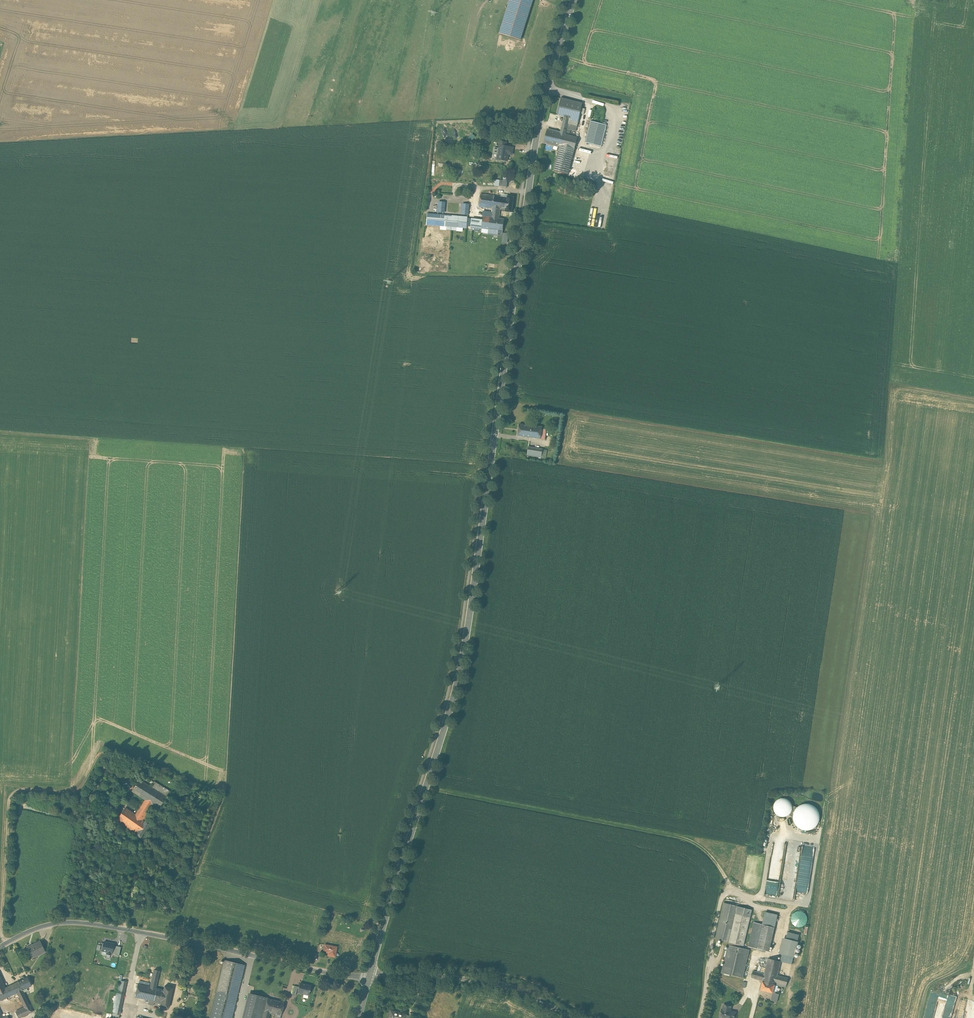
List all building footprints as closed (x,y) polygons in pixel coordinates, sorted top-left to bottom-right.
[(498,33),(522,41),(537,0),(510,0),(498,33)] [(557,115),(564,117),(569,118),(578,120),(580,114),(583,115),(585,109),(581,108),(583,104),(561,98),(557,115)] [(561,133),(565,134),(568,123),(569,118),(564,117),(560,133),(561,133)] [(592,121),(586,142),(602,146),(608,125),(592,121)] [(560,133),(547,129),(544,143),(558,146),(561,133),(560,133)] [(471,142),(476,137),(473,133),(468,138),(471,142)] [(558,146),(559,146),(574,150),(577,137),(561,133),(558,146)] [(508,154),(512,155),(513,148),(509,147),(510,146),(506,146),(506,142),(500,141),(498,148),(496,148),(495,154),(498,154),(497,159),(507,161),(508,154)] [(568,174),(574,150),(559,146),(553,170),(568,174)] [(503,177),(503,179),(495,179),(495,186),(507,186),(508,177),(503,177)] [(492,208),(500,209),(502,197),(481,194),(479,206),(492,208)] [(502,197),(500,209),(506,210),(505,211),(511,212),(514,197),(507,196),(507,198),(502,197)] [(492,208),(491,217),(499,218),(500,209),(492,208)] [(451,230),(452,216),(427,214),(426,224),(446,226),(446,229),(451,230)] [(467,228),(467,217),(452,216),(451,230),(457,230),(457,227),(467,228)] [(482,227),(503,230),(504,219),(499,218),(491,217),(483,216),(483,220),(482,227)] [(482,227),(483,220),(471,219),(470,226),(482,227)] [(518,436),(530,438),(531,426),(520,424),(518,436)] [(542,427),(531,426),(530,438),(541,439),(542,429),(542,427)] [(542,449),(528,447),(527,456),(540,458),(542,449)] [(151,786),(139,779),(131,790),(145,799),(153,805),(158,808),(166,796),(151,786)] [(169,791),(154,781),(151,786),(166,796),(169,791)] [(789,813),(790,812),(791,811),(791,810),(792,810),(792,809),(792,807),(792,806),(792,804),(792,803),(792,802),(791,801),(790,800),(790,799),(789,799),(789,798),(788,798),(787,798),(786,797),(785,797),(784,797),(783,797),(782,797),(781,797),(780,797),(779,798),(778,798),(777,799),(776,799),(776,800),(775,801),(775,802),(774,803),(774,804),(774,805),(774,806),(774,807),(774,808),(774,809),(775,810),(775,811),(776,812),(777,813),(778,814),(779,814),(780,815),(781,815),(782,815),(783,815),(784,815),(785,815),(786,815),(787,814),(788,814),(789,813)] [(145,799),(135,814),(142,819),(150,807),(151,808),(153,805),(145,799)] [(815,825),(817,824),(817,823),(818,823),(819,821),(820,819),(820,817),(820,816),(820,815),(820,813),(820,812),(820,811),(819,810),(819,809),(817,807),(817,806),(816,806),(815,805),(814,804),(813,804),(812,803),(811,803),(810,803),(808,802),(807,802),(805,803),(804,803),(803,803),(802,804),(801,804),(800,805),(799,805),(798,806),(798,807),(797,807),(797,808),(796,809),(796,810),(795,811),(795,813),(794,814),(794,816),(794,817),(795,818),(795,820),(796,821),(797,823),(798,824),(798,825),(799,825),(800,826),(801,827),(802,827),(803,828),(805,828),(807,828),(808,828),(809,828),(810,828),(812,828),(813,827),(815,826),(815,825)] [(798,807),(792,804),(792,806),(792,807),(792,809),(792,810),(791,810),(791,811),(790,812),(789,813),(788,814),(794,816),(794,814),(795,813),(795,811),(796,810),(796,809),(797,808),(797,807),(798,807)] [(135,814),(125,807),(117,819),(136,833),(145,821),(135,814)] [(136,833),(135,834),(140,838),(150,823),(146,820),(136,833)] [(809,888),(813,845),(803,844),(799,881),(800,882),(800,881),(802,882),(801,887),(809,888)] [(765,895),(773,896),(773,893),(777,894),(777,891),(774,891),(774,890),(769,889),(769,886),(767,886),(765,895)] [(737,906),(724,903),(715,939),(729,942),(736,914),(737,906)] [(751,909),(737,906),(736,914),(750,917),(751,909)] [(778,916),(767,913),(763,925),(775,928),(778,916)] [(807,923),(808,920),(807,917),(805,915),(803,913),(800,913),(797,913),(795,915),(793,918),(793,920),(793,923),(795,926),(797,927),(800,928),(803,927),(806,926),(807,923)] [(750,917),(736,914),(729,942),(739,944),(743,945),(750,917)] [(755,923),(749,946),(757,948),(763,925),(755,923)] [(775,928),(763,925),(757,948),(769,952),(775,928)] [(800,936),(788,933),(786,940),(798,943),(800,936)] [(119,954),(120,946),(114,945),(114,943),(103,940),(100,954),(106,955),(105,958),(111,960),(112,953),(119,954)] [(798,943),(786,940),(783,954),(795,957),(798,943)] [(40,941),(28,947),(33,958),(45,952),(40,941)] [(323,952),(327,952),(331,953),(331,956),(335,957),(337,947),(325,945),(323,952)] [(738,947),(728,945),(722,972),(742,977),(748,950),(738,947)] [(795,957),(783,954),(780,963),(782,963),(792,966),(795,957)] [(780,963),(769,959),(765,974),(763,979),(776,983),(777,983),(777,985),(787,988),(789,979),(779,977),(777,976),(780,963)] [(225,960),(211,1017),(232,1017),(245,965),(225,960)] [(160,971),(154,970),(150,986),(156,988),(160,971)] [(776,983),(763,979),(765,974),(757,972),(756,979),(763,981),(761,990),(773,993),(776,983)] [(27,978),(17,983),(21,991),(22,990),(31,986),(27,978)] [(120,980),(118,993),(111,991),(106,1012),(119,1015),(126,981),(120,980)] [(0,991),(0,999),(1,1000),(18,992),(21,991),(17,983),(6,988),(0,991)] [(311,986),(301,983),(300,986),(299,988),(298,991),(309,994),(311,986)] [(150,986),(138,984),(135,997),(154,1001),(157,988),(156,988),(150,986)] [(164,989),(157,988),(154,1001),(161,1002),(160,1006),(168,1008),(172,988),(164,986),(164,989)] [(32,1011),(22,990),(21,991),(18,992),(25,1007),(16,1011),(19,1017),(32,1011)] [(780,994),(773,993),(771,1001),(778,1002),(780,994)] [(268,997),(252,994),(251,999),(267,1003),(268,998),(268,997)] [(268,998),(267,1003),(265,1011),(270,1012),(276,1014),(276,1017),(280,1017),(285,1002),(268,998)] [(251,999),(246,1017),(263,1017),(265,1011),(267,1003),(251,999)] [(722,1009),(720,1017),(723,1017),(734,1017),(735,1012),(729,1011),(723,1009),(722,1009)]
